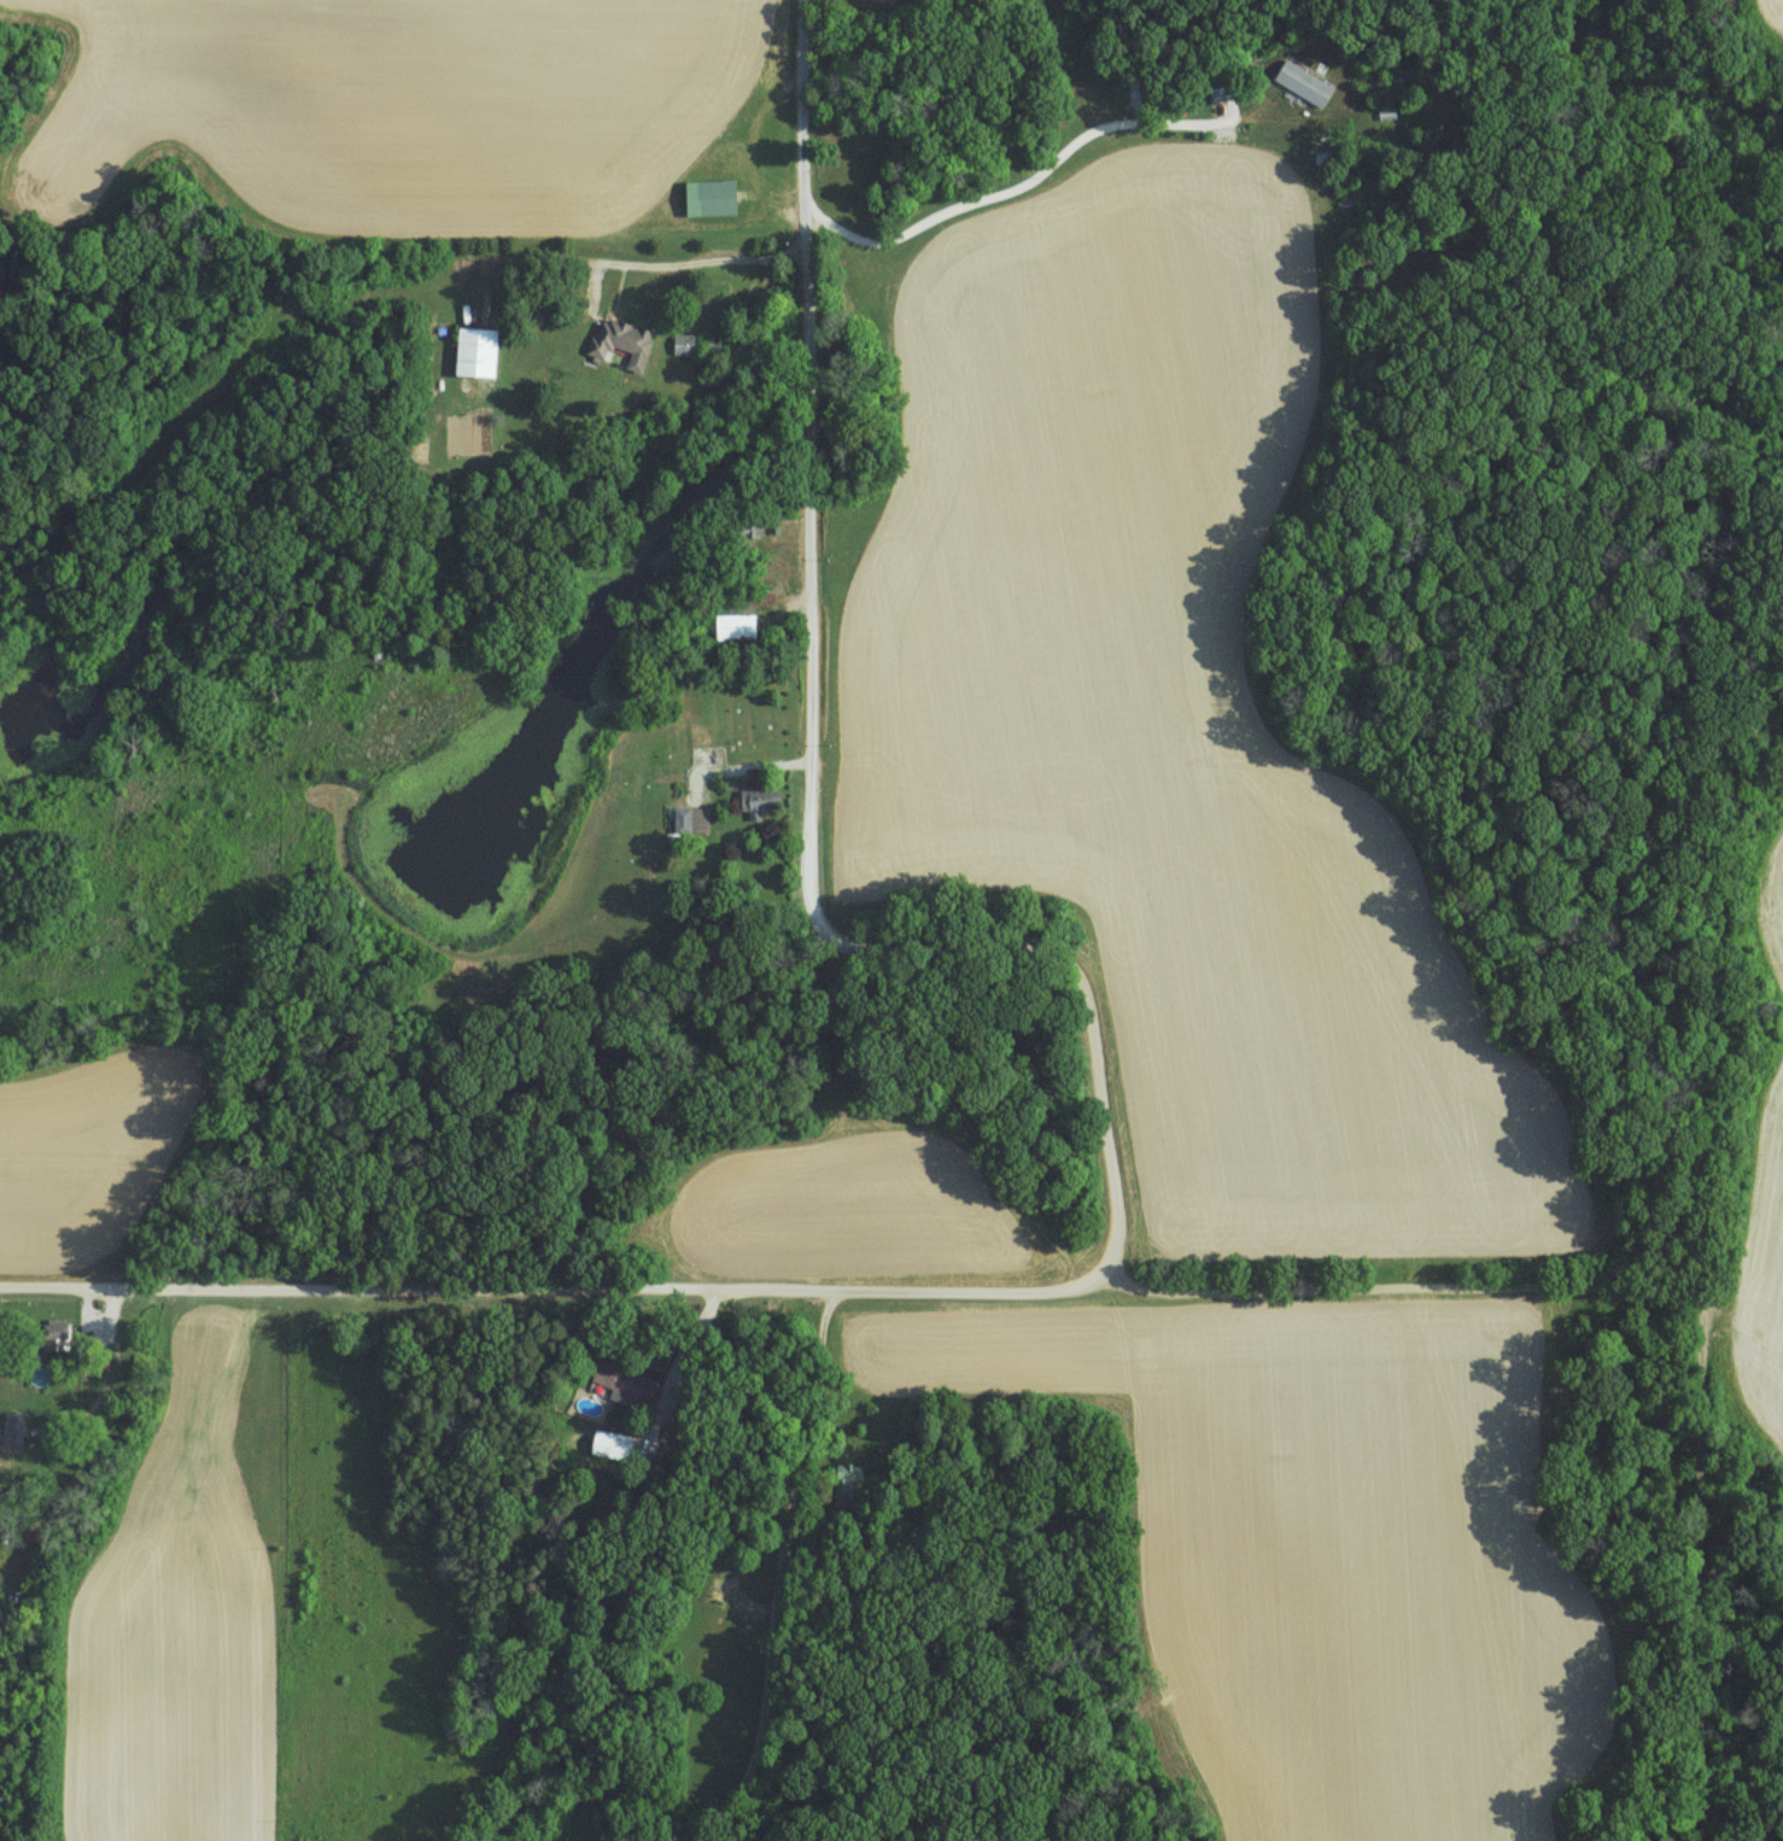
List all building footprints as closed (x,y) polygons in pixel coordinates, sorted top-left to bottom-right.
[(1338,84),(1290,60),(1279,82),(1327,106),(1338,84)] [(692,215),(743,214),(742,179),(691,181),(692,215)] [(644,372),(656,330),(602,315),(591,354),(610,359),(614,346),(634,351),(629,368),(644,372)] [(500,376),(502,328),(463,326),(460,375),(500,376)] [(675,354),(697,354),(697,333),(675,333),(675,354)] [(722,639),(760,638),(759,613),(721,614),(722,639)] [(744,810),(752,810),(752,814),(785,812),(784,788),(744,789),(744,810)] [(676,832),(707,831),(707,807),(675,808),(676,832)] [(636,1432),(598,1430),(596,1454),(635,1456),(636,1432)]
